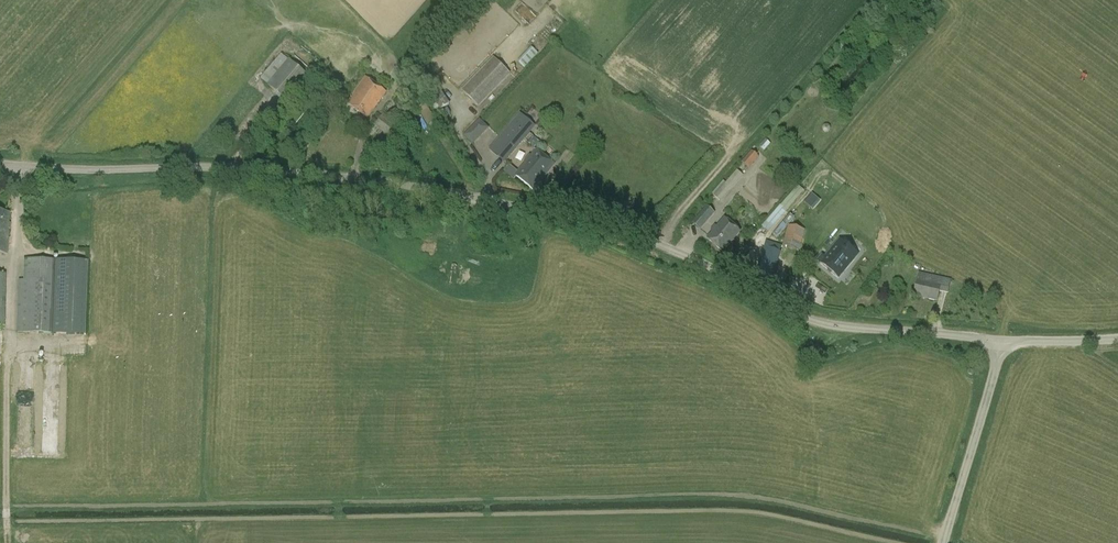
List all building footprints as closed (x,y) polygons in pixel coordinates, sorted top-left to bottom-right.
[(525,2),(535,11),(540,6),(534,0),(527,0),(525,2)] [(531,48),(518,62),(526,69),(539,55),(531,48)] [(309,77),(282,54),(260,79),(288,103),(309,77)] [(493,58),(461,90),(478,106),(510,74),(493,58)] [(317,60),(310,69),(313,72),(320,63),(317,60)] [(352,98),(347,105),(367,119),(386,92),(366,77),(351,97),(352,98)] [(338,101),(317,84),(313,88),(321,94),(319,96),(333,107),(338,101)] [(450,105),(440,90),(427,99),(437,113),(450,105)] [(408,134),(405,132),(401,129),(401,128),(383,114),(374,126),(380,130),(376,135),(395,150),(399,144),(408,134)] [(505,162),(535,126),(521,114),(490,149),(505,162)] [(461,135),(474,145),(489,126),(476,116),(461,135)] [(538,151),(519,173),(509,165),(504,171),(514,179),(516,177),(532,190),(553,164),(538,151)] [(749,169),(758,158),(751,152),(742,163),(749,169)] [(700,231),(714,214),(707,207),(692,224),(700,231)] [(724,218),(707,239),(723,253),(740,232),(724,218)] [(788,226),(783,245),(799,250),(805,230),(788,226)] [(690,233),(703,242),(710,232),(703,228),(700,231),(694,227),(690,233)] [(754,278),(770,283),(781,245),(766,242),(754,278)] [(838,278),(854,260),(846,253),(844,251),(844,252),(836,245),(825,258),(820,264),(838,278)] [(85,261),(64,260),(24,259),(23,280),(18,280),(17,333),(62,335),(82,335),(85,261)] [(914,296),(937,301),(940,286),(917,281),(914,296)]
